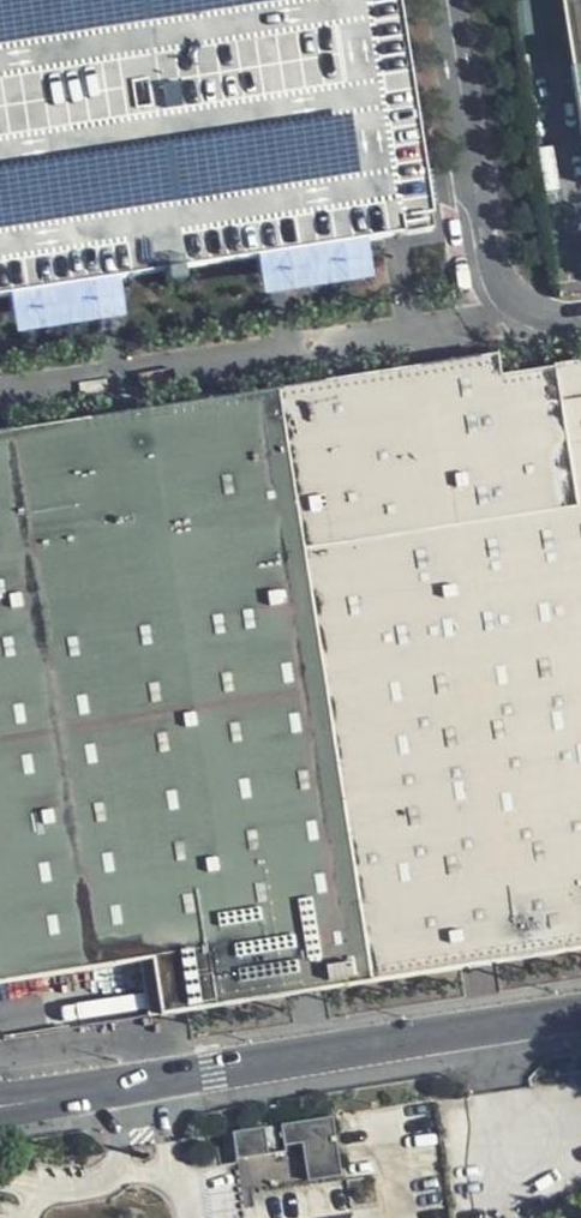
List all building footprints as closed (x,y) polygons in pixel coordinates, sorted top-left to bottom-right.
[(404,0),(0,0),(0,295),(389,235),(408,233),(439,228),(434,196),(404,0)] [(580,142),(580,0),(561,0),(580,142)] [(502,377),(499,356),(278,390),(370,987),(458,973),(580,955),(580,365),(502,377)] [(278,390),(0,434),(0,991),(158,966),(163,1018),(370,987),(278,390)] [(306,1169),(341,1166),(337,1117),(236,1127),(239,1160),(305,1154),(306,1169)]
